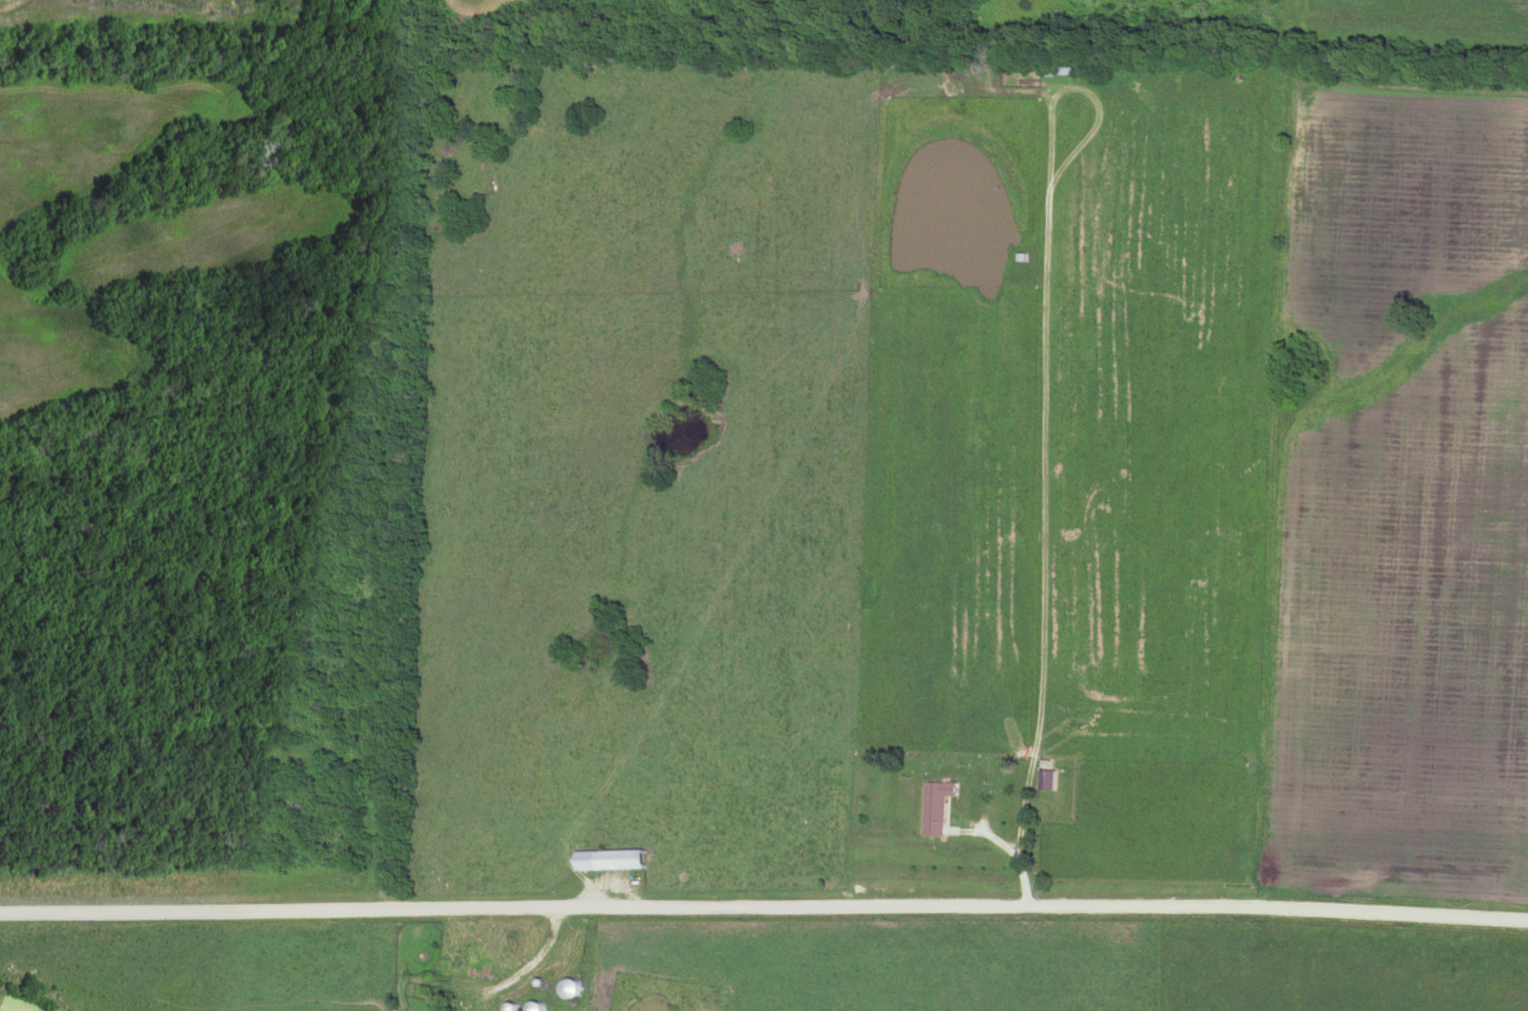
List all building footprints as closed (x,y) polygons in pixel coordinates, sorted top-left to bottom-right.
[(1036,791),(1051,791),(1051,771),(1036,771),(1036,791)] [(953,783),(922,782),(920,837),(941,837),(942,796),(952,797),(953,783)] [(653,850),(582,851),(582,870),(653,870),(653,850)] [(575,998),(592,994),(589,978),(572,981),(575,998)]
